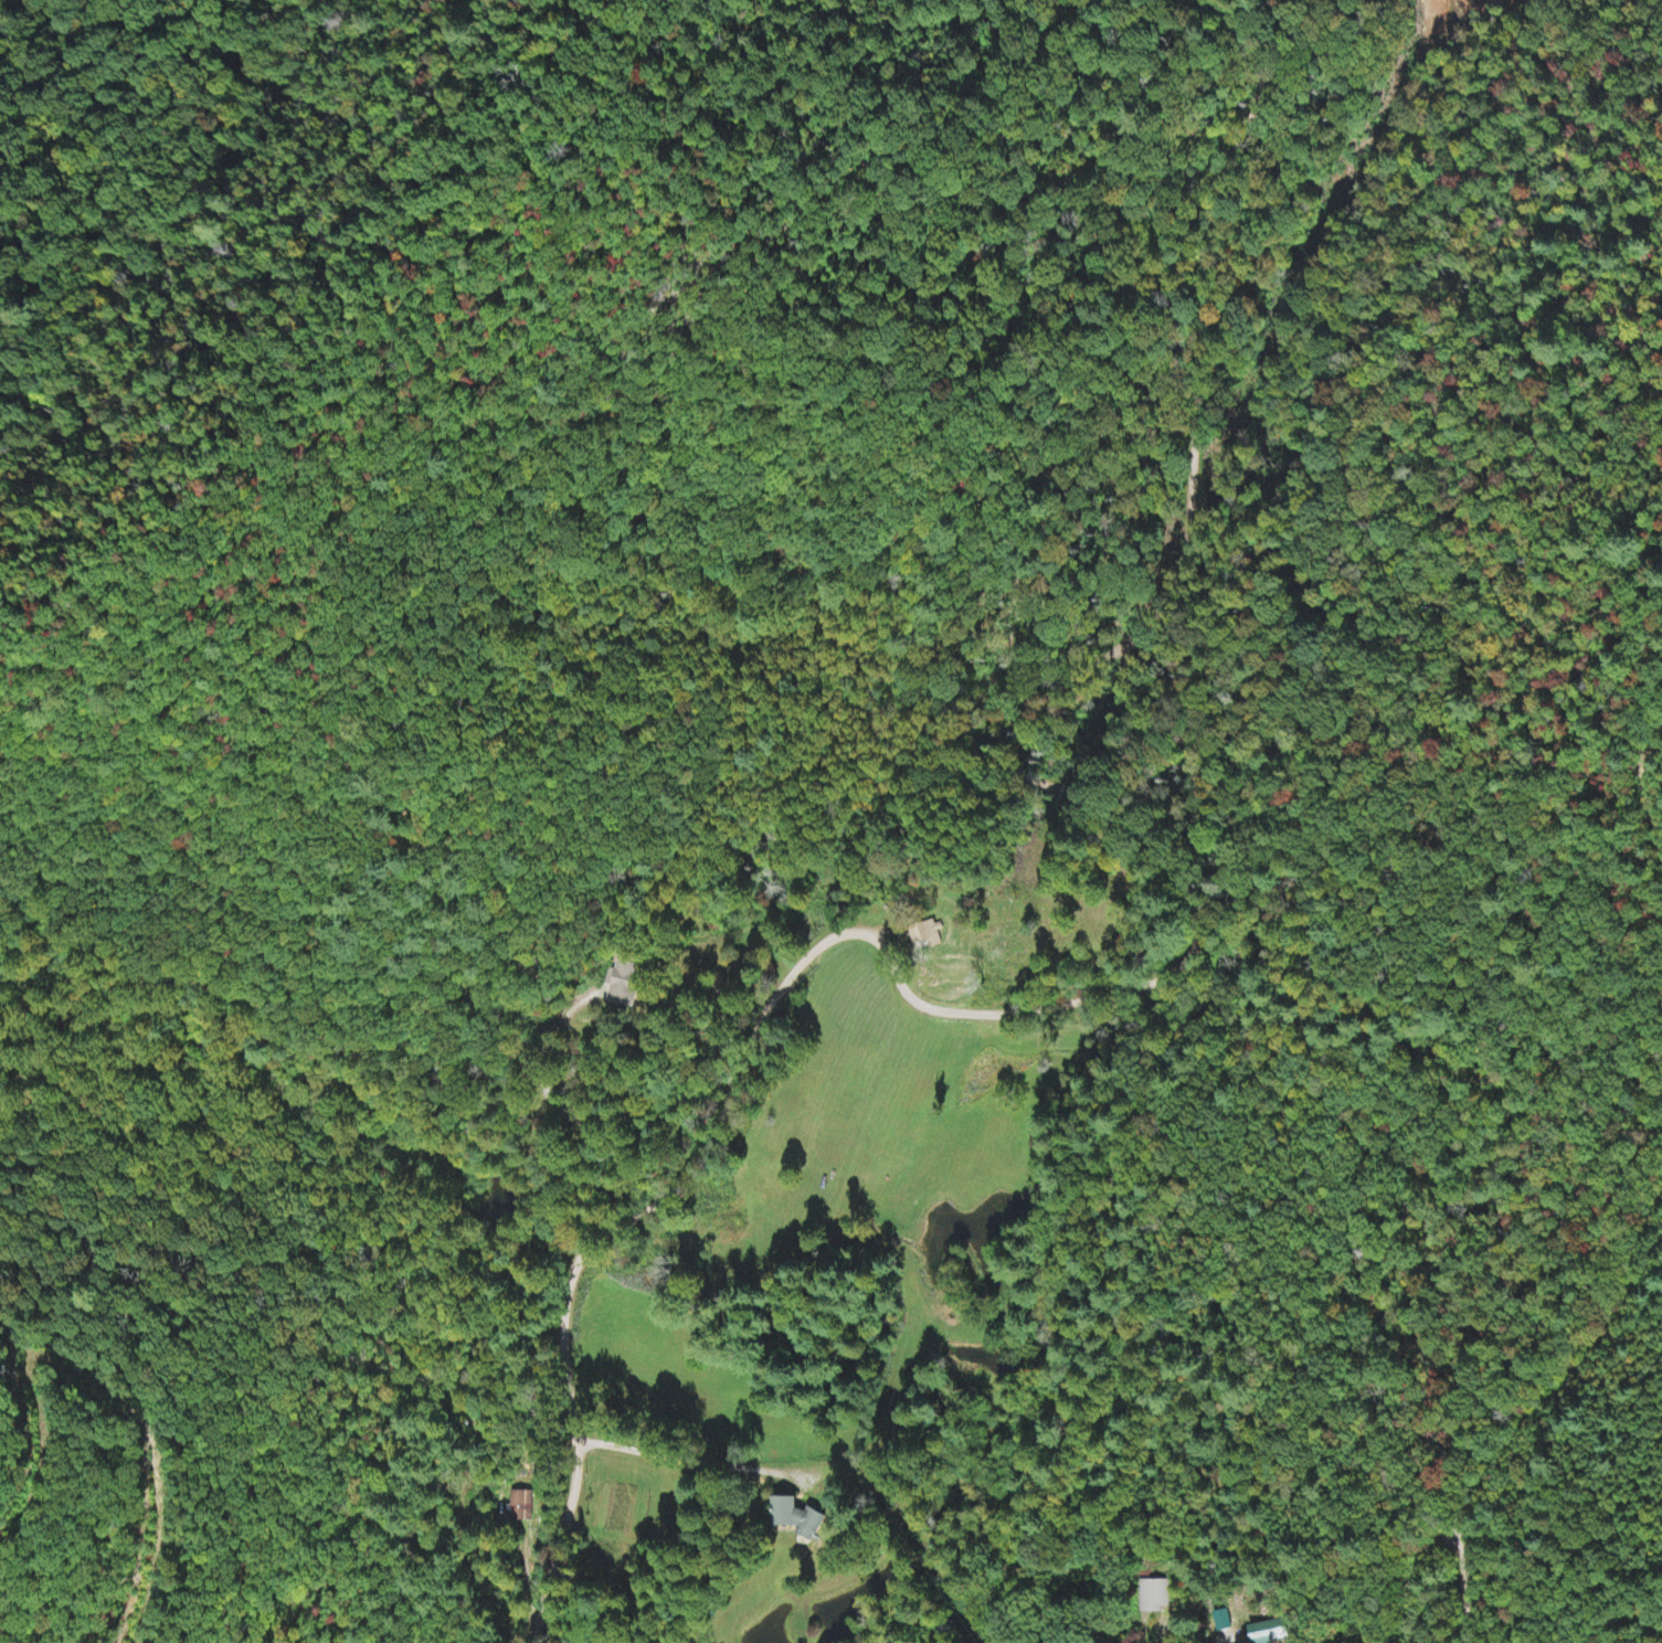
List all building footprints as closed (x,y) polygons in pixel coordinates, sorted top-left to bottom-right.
[(608,1005),(634,1010),(642,968),(616,963),(608,1005)] [(534,1523),(534,1493),(511,1493),(511,1523),(534,1523)] [(803,1530),(803,1541),(824,1542),(824,1514),(802,1513),(802,1501),(780,1500),(779,1529),(803,1530)] [(1285,1621),(1253,1628),(1256,1642),(1290,1642),(1285,1621)]
